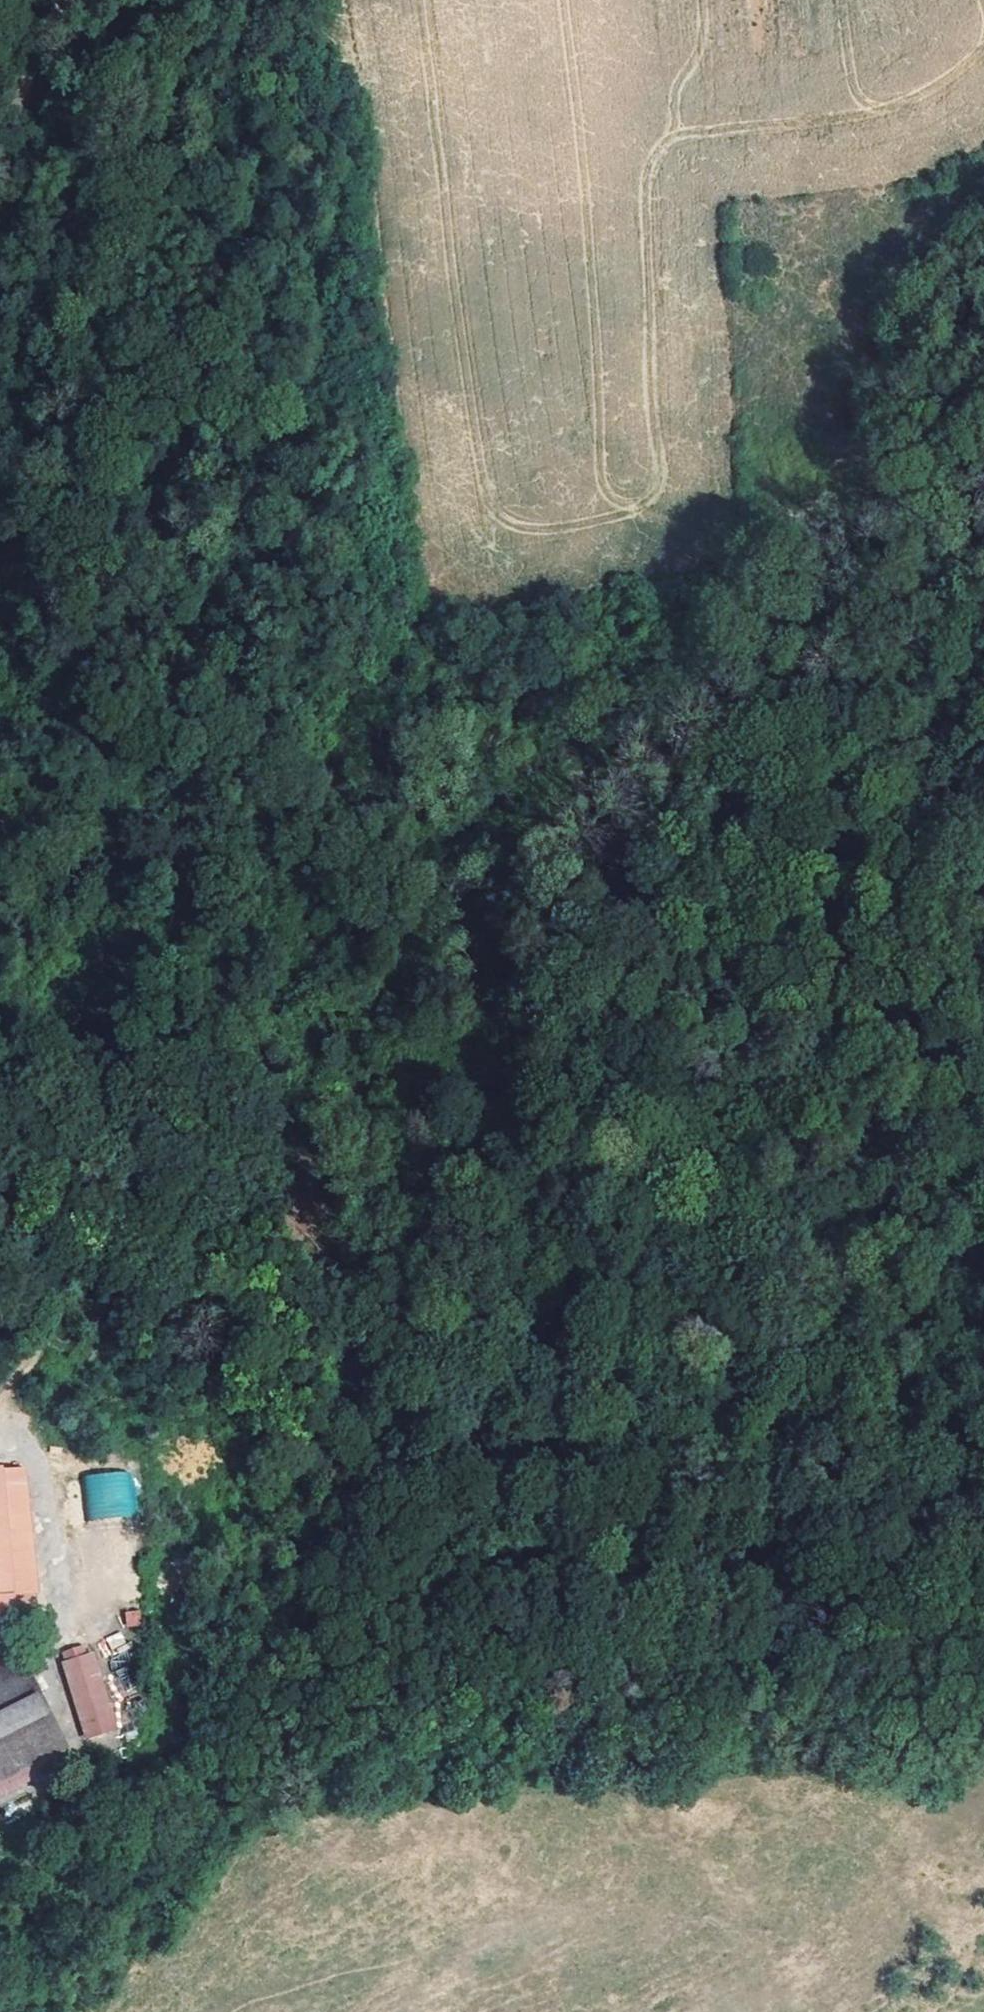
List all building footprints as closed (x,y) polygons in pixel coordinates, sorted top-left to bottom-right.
[(0,1486),(11,1592),(33,1590),(23,1484),(0,1486)] [(13,1620),(11,1592),(0,1486),(0,1485),(0,1621),(13,1620)] [(142,1624),(140,1609),(123,1611),(126,1627),(142,1624)] [(0,1656),(0,1797),(70,1762),(14,1649),(0,1656)] [(90,1656),(63,1664),(88,1745),(115,1735),(90,1656)]
